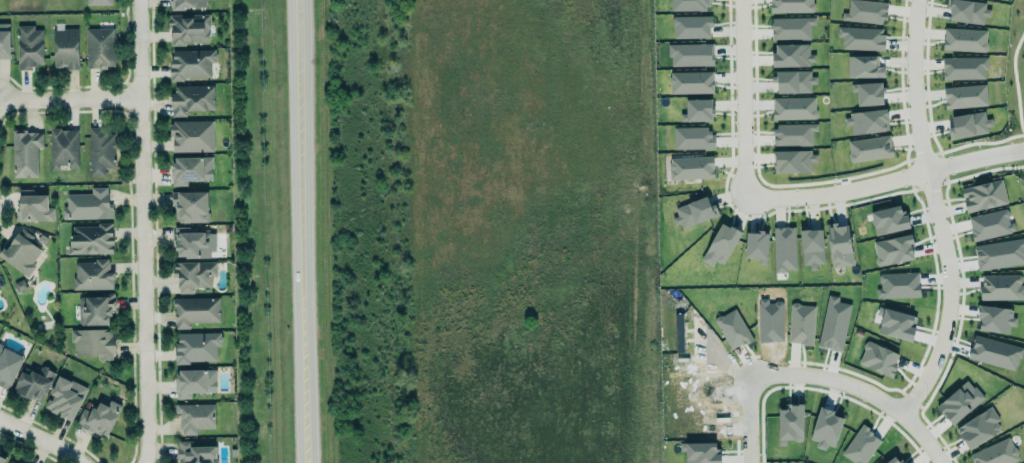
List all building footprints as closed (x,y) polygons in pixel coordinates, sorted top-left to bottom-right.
[(170,6),(169,0),(206,0),(207,3),(204,6),(204,7),(200,7),(200,5),(184,6),(184,9),(171,9),(171,6),(170,6)] [(710,10),(710,0),(671,0),(671,10),(710,10)] [(813,12),(813,0),(771,0),(770,12),(813,12)] [(885,23),(886,1),(863,0),(849,0),(848,12),(842,12),(842,20),(885,23)] [(946,8),(950,8),(949,19),(983,25),(984,16),(989,17),(991,5),(963,0),(947,0),(946,8)] [(170,44),(209,43),(208,13),(169,14),(170,44)] [(711,16),(673,16),(673,38),(711,37),(711,16)] [(815,17),(771,17),(771,39),(810,38),(810,24),(815,24),(815,17)] [(9,57),(0,57),(0,22),(9,22),(9,57)] [(42,63),(42,28),(34,28),(34,24),(17,24),(17,69),(31,69),(31,65),(35,65),(35,63),(42,63)] [(836,24),(880,26),(880,31),(884,31),(884,48),(841,47),(841,43),(839,43),(840,36),(835,36),(836,24)] [(943,25),(983,27),(982,48),(943,47),(943,25)] [(84,26),(114,26),(115,66),(107,66),(107,69),(85,69),(84,26)] [(53,29),(54,69),(79,68),(78,28),(53,29)] [(669,66),(714,65),(713,43),(669,44),(669,66)] [(773,44),(773,66),(815,65),(815,54),(809,54),(809,44),(773,44)] [(173,49),(173,59),(170,59),(170,64),(169,64),(169,77),(170,77),(170,81),(184,81),(184,77),(210,76),(210,62),(216,61),(216,48),(173,49)] [(848,55),(852,55),(852,52),(876,52),(877,60),(881,60),(881,64),(885,64),(885,75),(848,75),(848,55)] [(942,55),(986,55),(986,68),(984,68),(984,77),(942,78),(942,55)] [(809,91),(809,82),(815,82),(814,74),(810,74),(810,69),(797,69),(797,67),(775,68),(775,71),(771,71),(771,79),(776,79),(776,91),(809,91)] [(713,92),(713,71),(670,72),(670,93),(713,92)] [(882,104),(882,82),(851,83),(851,92),(856,91),(857,105),(882,104)] [(943,86),(984,82),(987,103),(945,108),(943,86)] [(170,91),(175,91),(174,84),(214,84),(214,109),(186,109),(186,115),(172,115),(172,110),(171,110),(171,95),(170,95),(170,91)] [(772,119),(816,118),(815,96),(772,97),(772,119)] [(712,98),(686,99),(686,113),(680,113),(680,121),(712,120),(712,98)] [(843,116),(844,123),(850,123),(851,132),(886,128),(885,119),(888,118),(887,105),(848,110),(848,115),(843,116)] [(948,137),(954,136),(954,134),(974,130),(974,133),(986,131),(985,124),(991,123),(990,117),(984,118),(983,109),(971,111),(971,109),(950,112),(951,117),(945,118),(948,137)] [(213,150),(212,120),(173,120),(173,123),(169,123),(169,134),(172,134),(172,150),(213,150)] [(817,123),(773,124),(774,145),(812,144),(812,130),(817,130),(817,123)] [(90,176),(105,176),(104,167),(114,167),(113,133),(106,134),(106,126),(89,127),(90,176)] [(715,148),(714,132),(708,132),(708,126),(673,127),(673,149),(715,148)] [(50,127),(60,127),(61,129),(78,129),(79,167),(68,168),(68,164),(59,165),(59,169),(51,170),(50,127)] [(12,128),(13,176),(38,176),(37,146),(43,146),(43,132),(37,132),(37,131),(27,131),(27,128),(12,128)] [(892,157),(890,136),(847,140),(850,161),(892,157)] [(773,151),(774,172),(812,171),(811,161),(817,161),(817,150),(773,151)] [(175,161),(175,156),(213,156),(213,179),(206,179),(207,181),(202,181),(202,179),(188,179),(188,184),(172,184),(172,179),(171,179),(171,175),(173,175),(173,167),(172,167),(172,161),(175,161)] [(669,179),(714,177),(713,156),(669,158),(669,179)] [(1007,203),(1001,179),(960,188),(966,212),(1007,203)] [(67,205),(66,193),(91,192),(91,187),(108,186),(108,206),(112,206),(113,218),(63,219),(62,205),(67,205)] [(19,189),(33,188),(34,193),(47,193),(48,206),(54,206),(54,220),(20,221),(20,219),(16,220),(17,206),(19,206),(19,189)] [(172,191),(173,222),(208,222),(208,191),(172,191)] [(707,191),(686,199),(687,201),(674,206),(677,213),(670,216),(674,224),(679,222),(681,226),(695,221),(694,220),(718,211),(714,201),(711,203),(707,191)] [(871,210),(874,234),(909,229),(907,211),(901,212),(900,206),(871,210)] [(700,260),(711,266),(715,260),(723,264),(741,232),(722,222),(700,260)] [(849,223),(827,225),(831,267),(852,265),(849,223)] [(113,253),(112,224),(69,225),(70,254),(113,253)] [(796,270),(795,226),(773,227),(774,271),(796,270)] [(27,276),(35,265),(31,262),(40,250),(28,241),(33,235),(22,227),(18,232),(17,232),(9,242),(10,243),(6,249),(2,246),(0,249),(0,256),(27,276)] [(824,263),(822,227),(800,228),(801,265),(809,265),(809,270),(817,269),(817,263),(824,263)] [(209,229),(174,229),(174,257),(209,257),(209,229)] [(746,231),(745,258),(758,258),(758,264),(767,264),(768,232),(746,231)] [(112,288),(112,285),(113,285),(113,278),(114,278),(114,271),(109,271),(109,261),(108,261),(108,258),(95,258),(95,261),(77,261),(75,263),(75,276),(73,276),(73,288),(112,288)] [(174,262),(216,261),(216,275),(212,275),(212,282),(211,283),(211,286),(193,286),(193,292),(180,292),(180,286),(178,286),(178,276),(173,276),(173,268),(174,268),(174,266),(174,262)] [(980,275),(980,300),(1020,299),(1020,274),(980,275)] [(114,292),(115,310),(110,310),(111,315),(108,315),(108,324),(85,324),(85,318),(83,318),(83,306),(85,306),(85,296),(100,295),(100,292),(114,292)] [(175,297),(219,297),(220,321),(190,322),(190,328),(176,328),(175,322),(174,322),(174,311),(175,306),(173,306),(173,299),(175,297)] [(814,304),(790,304),(788,343),(813,344),(814,304)] [(1012,308),(979,305),(977,329),(1008,332),(1009,326),(1015,326),(1016,317),(1012,316),(1012,308)] [(911,341),(918,316),(882,307),(875,331),(911,341)] [(682,313),(674,313),(675,352),(683,352),(682,313)] [(70,328),(112,328),(112,335),(117,335),(115,353),(112,353),(112,359),(97,359),(97,354),(74,353),(74,340),(70,340),(70,328)] [(178,332),(220,331),(221,334),(222,336),(223,340),(221,341),(220,344),(217,345),(216,362),(209,362),(209,360),(189,360),(189,363),(176,363),(176,361),(174,361),(175,342),(178,342),(178,332)] [(857,362),(864,348),(863,344),(867,339),(876,343),(886,344),(899,353),(893,362),(895,363),(895,367),(891,378),(882,369),(873,366),(864,365),(857,362)] [(0,345),(0,386),(9,390),(25,357),(0,345)] [(11,390),(21,370),(29,374),(31,369),(37,372),(40,366),(53,372),(50,379),(54,381),(42,405),(11,390)] [(177,369),(177,373),(174,373),(174,393),(175,393),(175,398),(192,398),(191,392),(217,392),(216,368),(177,369)] [(43,406),(59,375),(70,381),(71,379),(88,387),(71,420),(43,406)] [(122,405),(107,436),(99,434),(81,426),(81,424),(76,421),(87,399),(97,404),(101,397),(109,401),(110,399),(122,405)] [(214,428),(214,403),(175,404),(175,413),(179,413),(180,435),(196,434),(196,428),(214,428)] [(778,409),(777,445),(787,445),(787,440),(803,441),(803,404),(789,404),(789,409),(778,409)] [(955,427),(967,449),(1003,429),(991,407),(955,427)] [(811,439),(817,441),(816,447),(824,449),(825,444),(835,446),(843,415),(818,408),(811,439)] [(974,462),(1010,462),(1019,459),(1009,436),(970,454),(974,462)] [(218,456),(218,462),(179,462),(179,459),(176,459),(176,447),(178,447),(178,441),(192,441),(192,446),(216,445),(216,456),(218,456)] [(719,442),(680,442),(680,451),(685,451),(685,462),(719,462),(719,442)]
